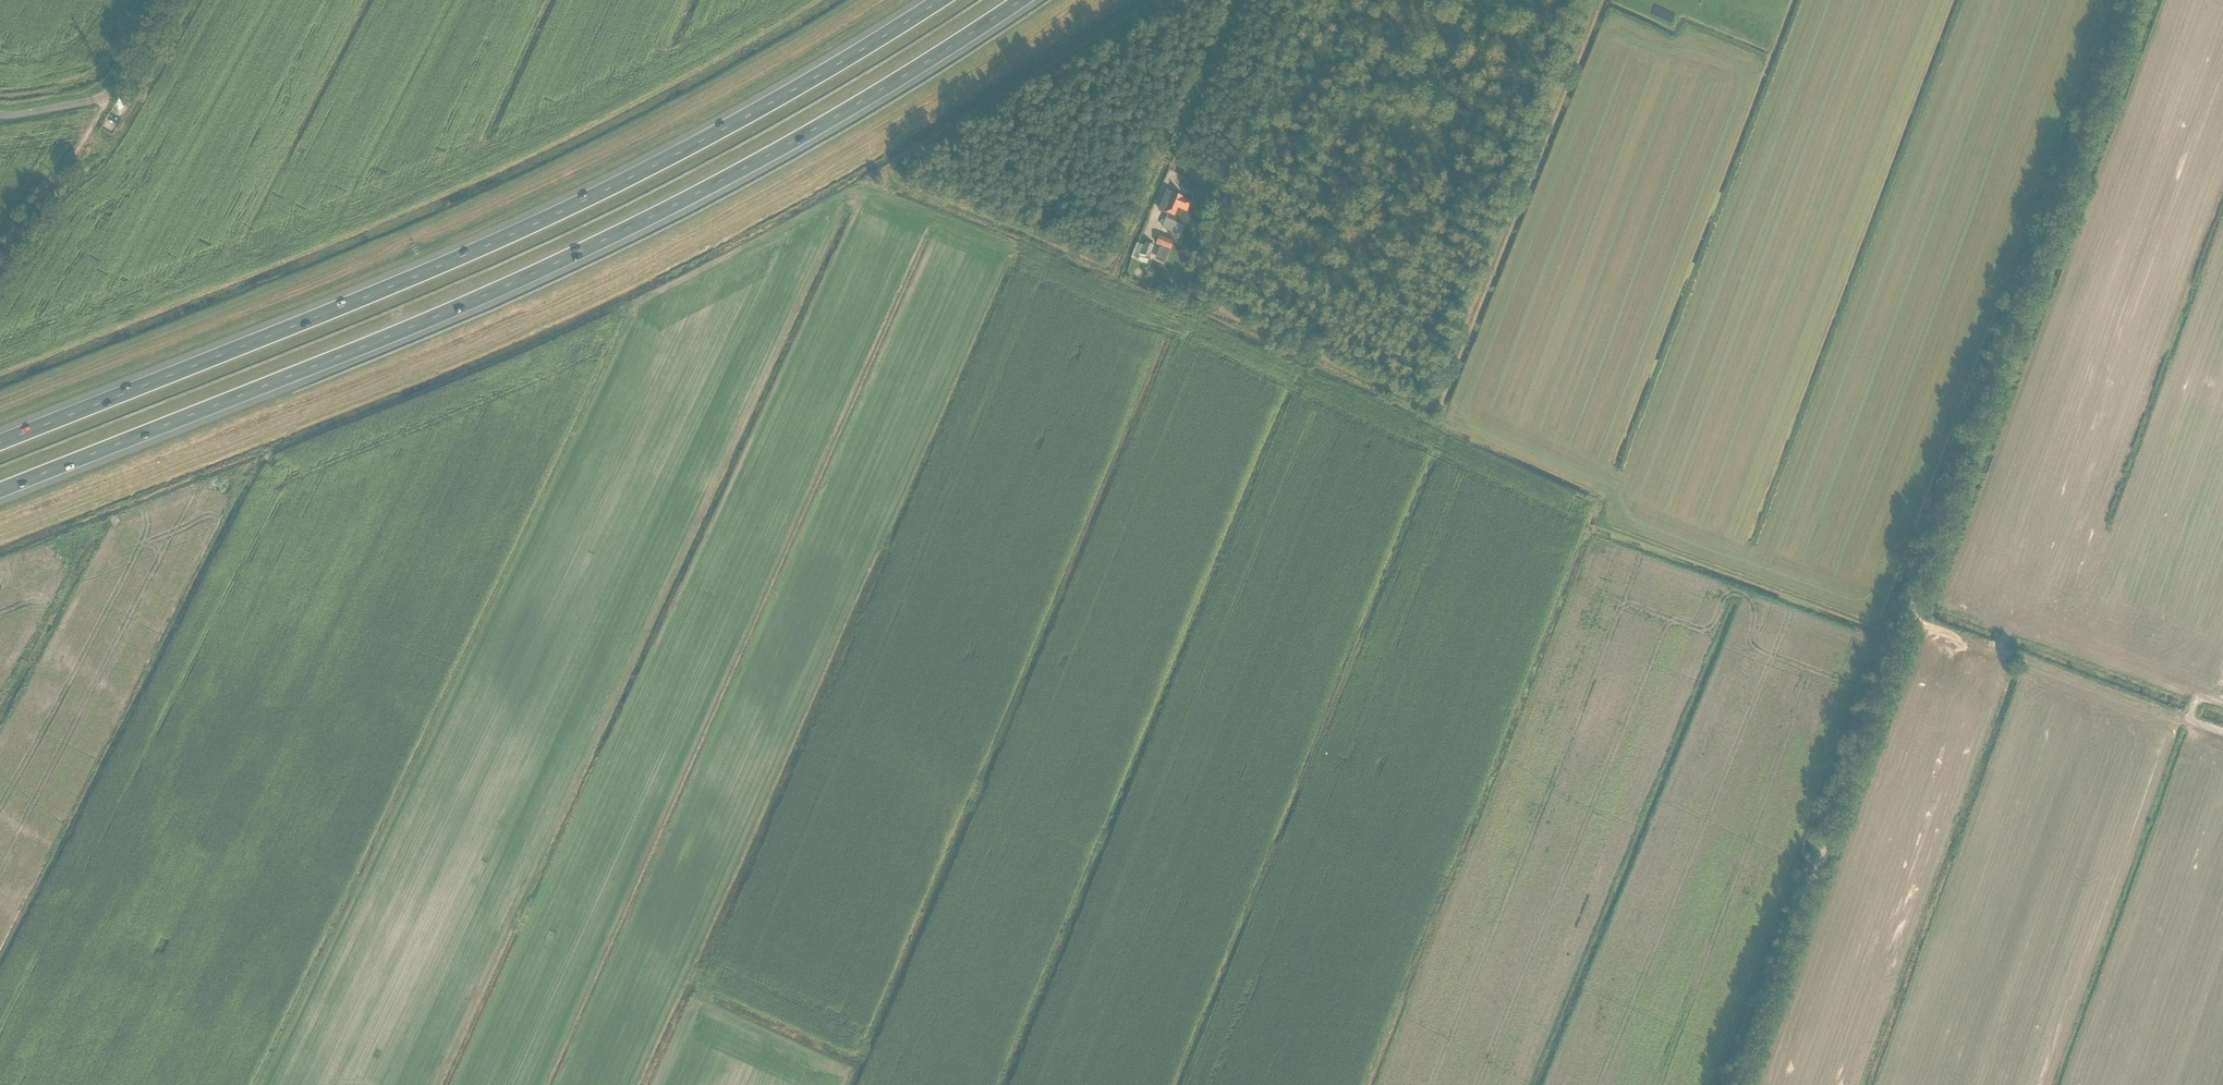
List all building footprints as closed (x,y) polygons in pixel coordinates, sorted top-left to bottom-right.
[(1173,194),(1167,191),(1158,211),(1167,215),(1166,218),(1185,226),(1191,212),(1187,211),(1192,201),(1174,193),(1173,194)] [(1169,249),(1172,241),(1159,236),(1156,244),(1169,249)] [(1131,258),(1147,264),(1154,245),(1145,242),(1144,246),(1137,243),(1131,258)] [(1161,281),(1158,289),(1167,293),(1170,284),(1161,281)]
